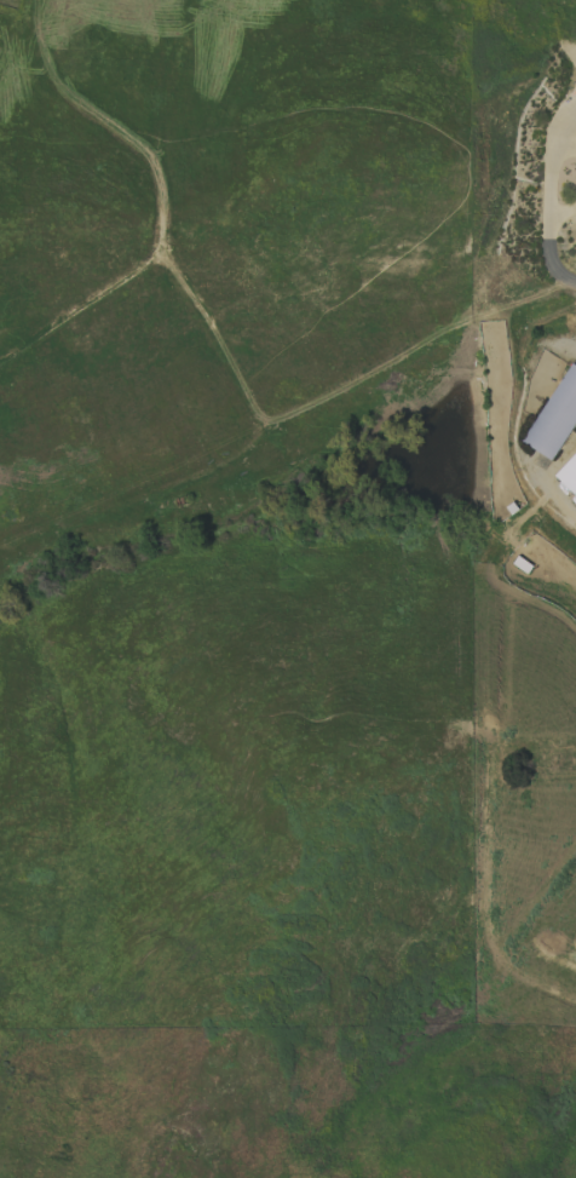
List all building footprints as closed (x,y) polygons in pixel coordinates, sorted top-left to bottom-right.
[(569,363),(521,442),(551,461),(575,421),(575,367),(569,363)] [(575,473),(575,450),(564,462),(575,473)]
